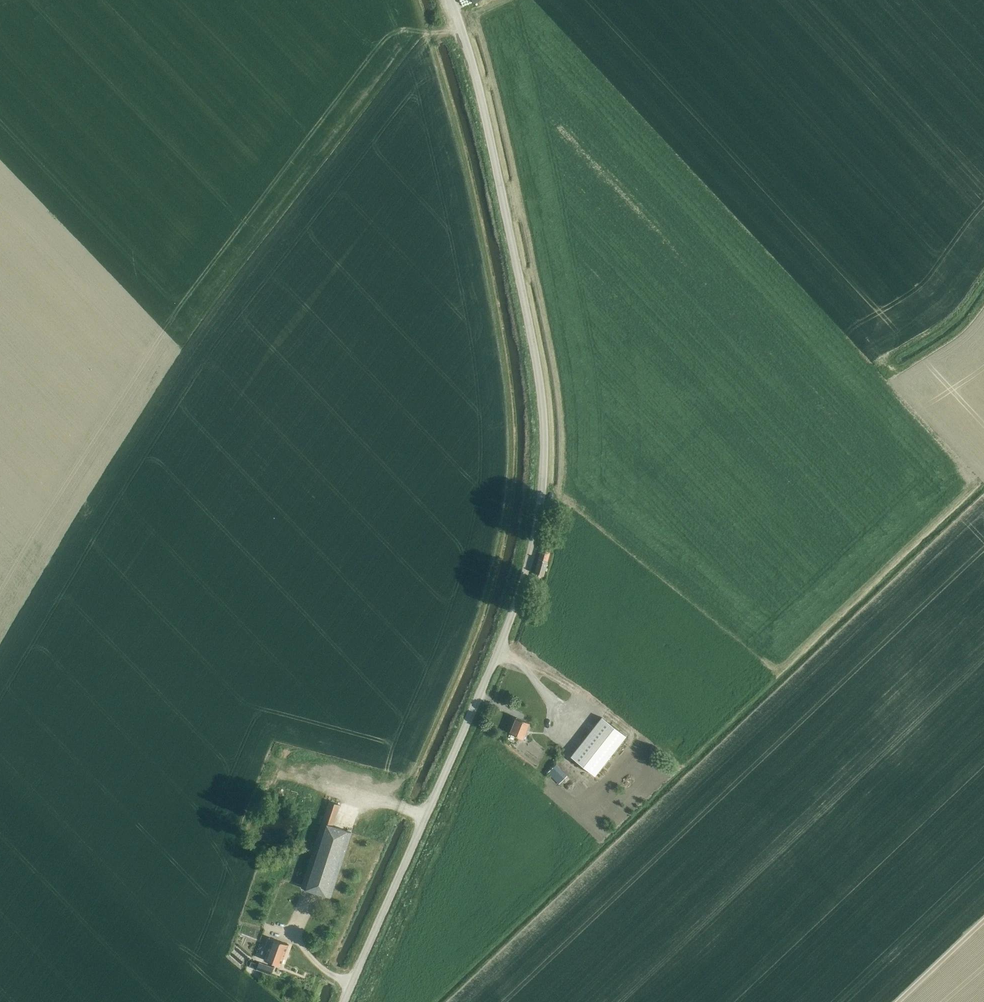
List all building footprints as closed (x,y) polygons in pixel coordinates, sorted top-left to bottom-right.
[(544,575),(550,552),(541,549),(534,572),(544,575)] [(524,739),(530,724),(516,718),(510,733),(524,739)] [(603,721),(573,758),(594,775),(626,739),(603,721)] [(323,815),(300,887),(329,897),(351,832),(332,826),(334,818),(339,805),(328,801),(323,815)] [(280,966),(288,944),(268,937),(265,946),(268,947),(264,960),(280,966)] [(256,969),(271,974),(274,967),(259,962),(256,969)]
